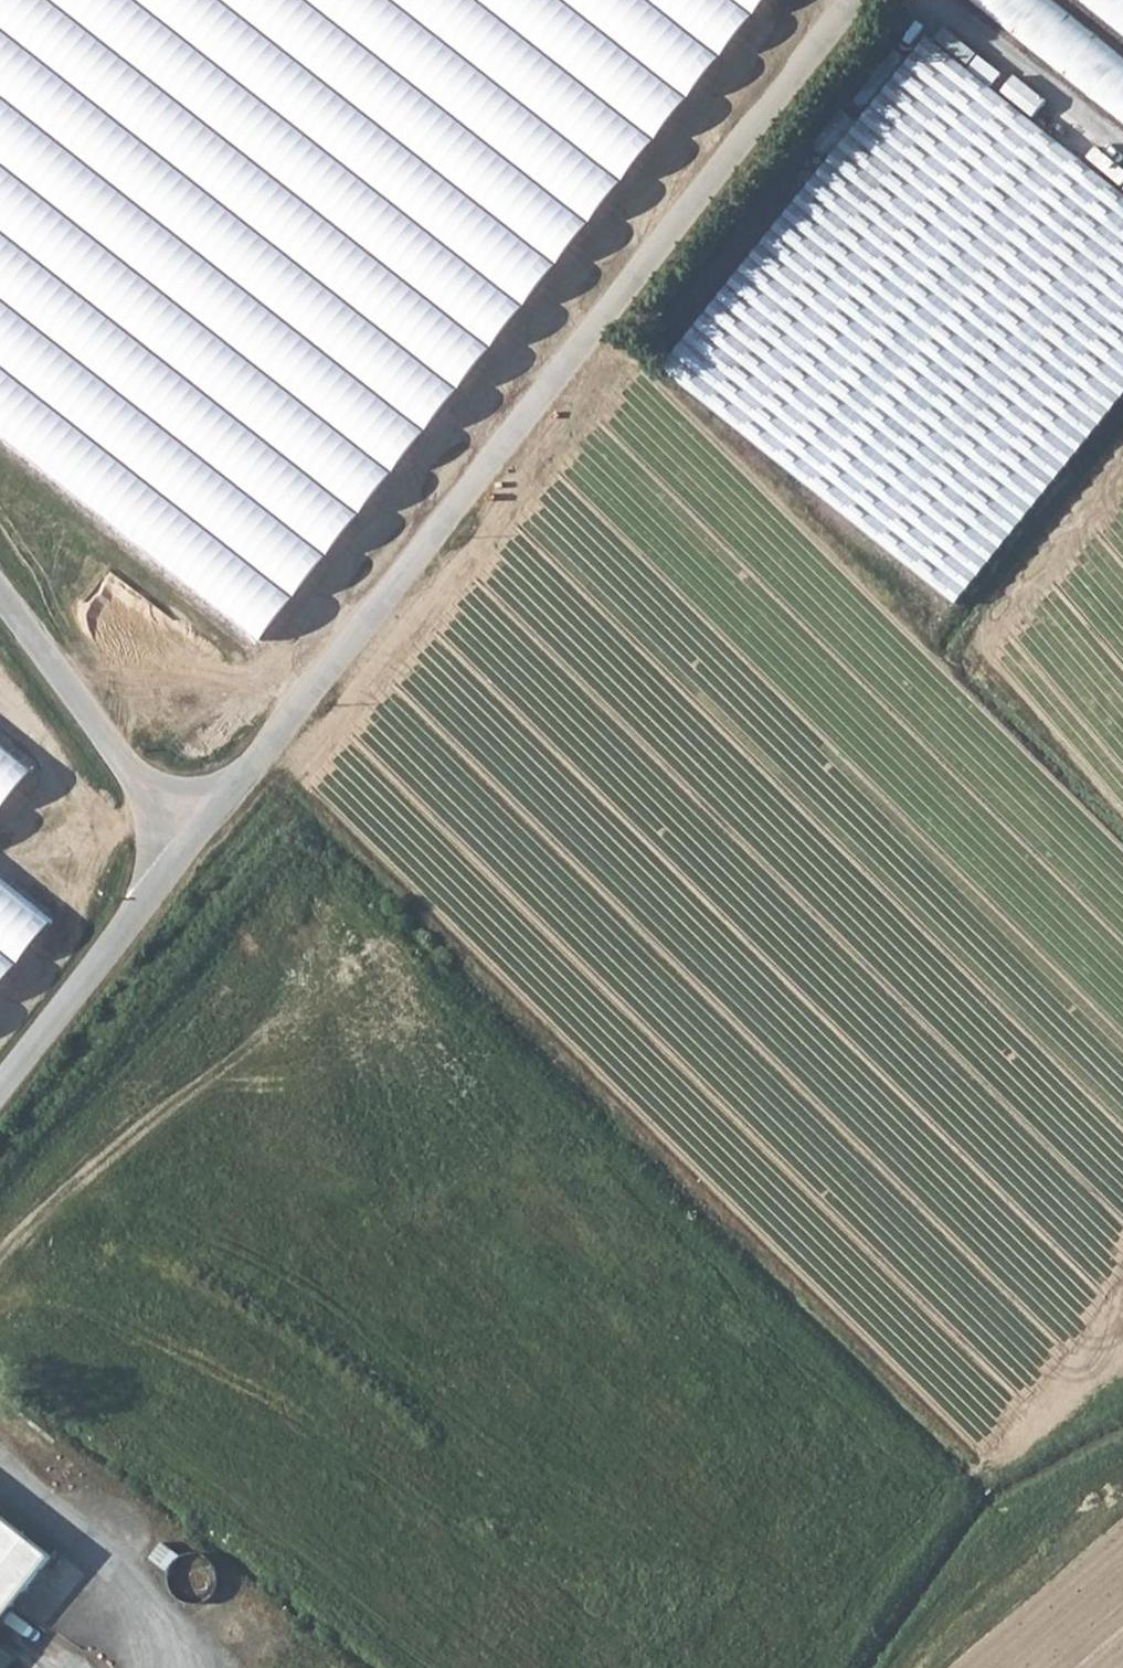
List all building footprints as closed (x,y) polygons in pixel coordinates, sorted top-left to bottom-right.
[(255,644),(783,0),(0,0),(0,436),(255,644)] [(1055,0),(972,0),(1122,116),(1122,52),(1055,0)] [(1122,29),(1122,0),(1084,0),(1122,29)] [(669,367),(959,603),(1122,392),(1122,198),(924,41),(669,367)] [(36,775),(0,745),(0,819),(36,775)] [(54,929),(0,885),(0,995),(54,929)] [(51,1551),(0,1511),(0,1616),(51,1551)]
